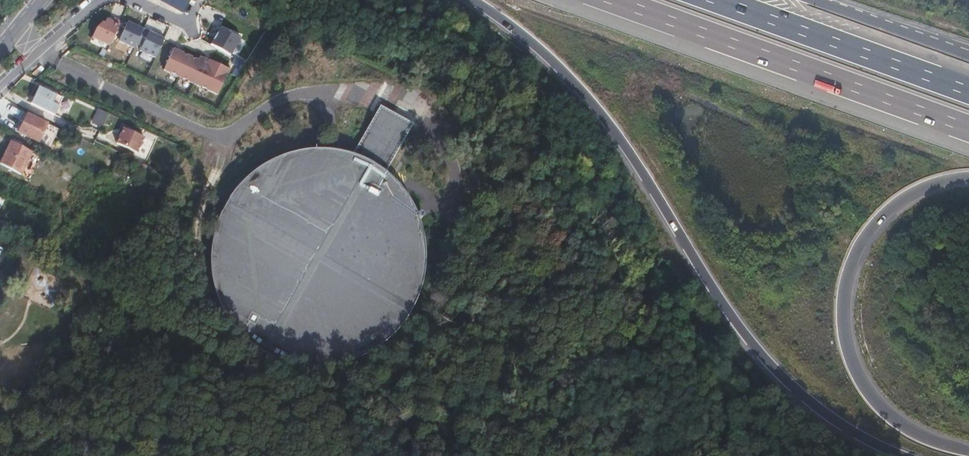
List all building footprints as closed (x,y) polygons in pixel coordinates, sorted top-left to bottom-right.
[(188,3),(184,0),(157,0),(181,14),(188,3)] [(109,46),(120,23),(113,19),(111,23),(105,21),(103,25),(101,24),(96,28),(92,38),(109,46)] [(136,44),(143,29),(127,22),(118,42),(133,49),(136,44)] [(163,39),(143,29),(136,44),(141,47),(139,52),(154,59),(163,39)] [(217,31),(209,46),(228,57),(238,40),(217,31)] [(216,96),(228,71),(208,62),(207,63),(198,59),(196,62),(175,53),(176,51),(173,49),(162,71),(216,96)] [(106,68),(110,60),(101,56),(98,64),(106,68)] [(55,115),(62,98),(38,87),(30,105),(55,115)] [(408,125),(374,108),(370,115),(404,132),(408,125)] [(99,109),(93,123),(101,127),(108,113),(99,109)] [(38,141),(46,124),(24,113),(20,121),(23,122),(18,131),(38,141)] [(319,152),(318,151),(317,151),(310,151),(309,153),(294,155),(280,159),(267,165),(255,172),(245,181),(240,186),(231,196),(228,201),(226,201),(221,210),(222,211),(217,224),(215,230),(214,236),(213,243),(212,250),(212,263),(212,269),(213,276),(215,283),(217,289),(219,295),(222,301),(225,307),(223,308),(228,317),(230,316),(233,321),(242,331),(247,336),(252,340),(263,347),(275,354),(287,358),(300,361),(313,363),(313,364),(323,364),(324,363),(335,361),(348,358),(356,355),(365,351),(378,343),(387,336),(398,325),(405,316),(407,312),(408,313),(412,305),(411,304),(416,292),(418,286),(420,279),(422,266),(422,260),(422,246),(419,233),(415,220),(410,208),(410,206),(405,199),(404,199),(400,193),(396,188),(391,184),(382,175),(404,132),(370,115),(348,158),(342,156),(336,154),(319,152)] [(56,129),(46,124),(38,141),(48,146),(56,129)] [(143,137),(123,128),(116,143),(136,153),(143,137)] [(11,140),(0,162),(30,176),(40,154),(11,140)] [(69,180),(72,174),(62,170),(60,176),(69,180)]
